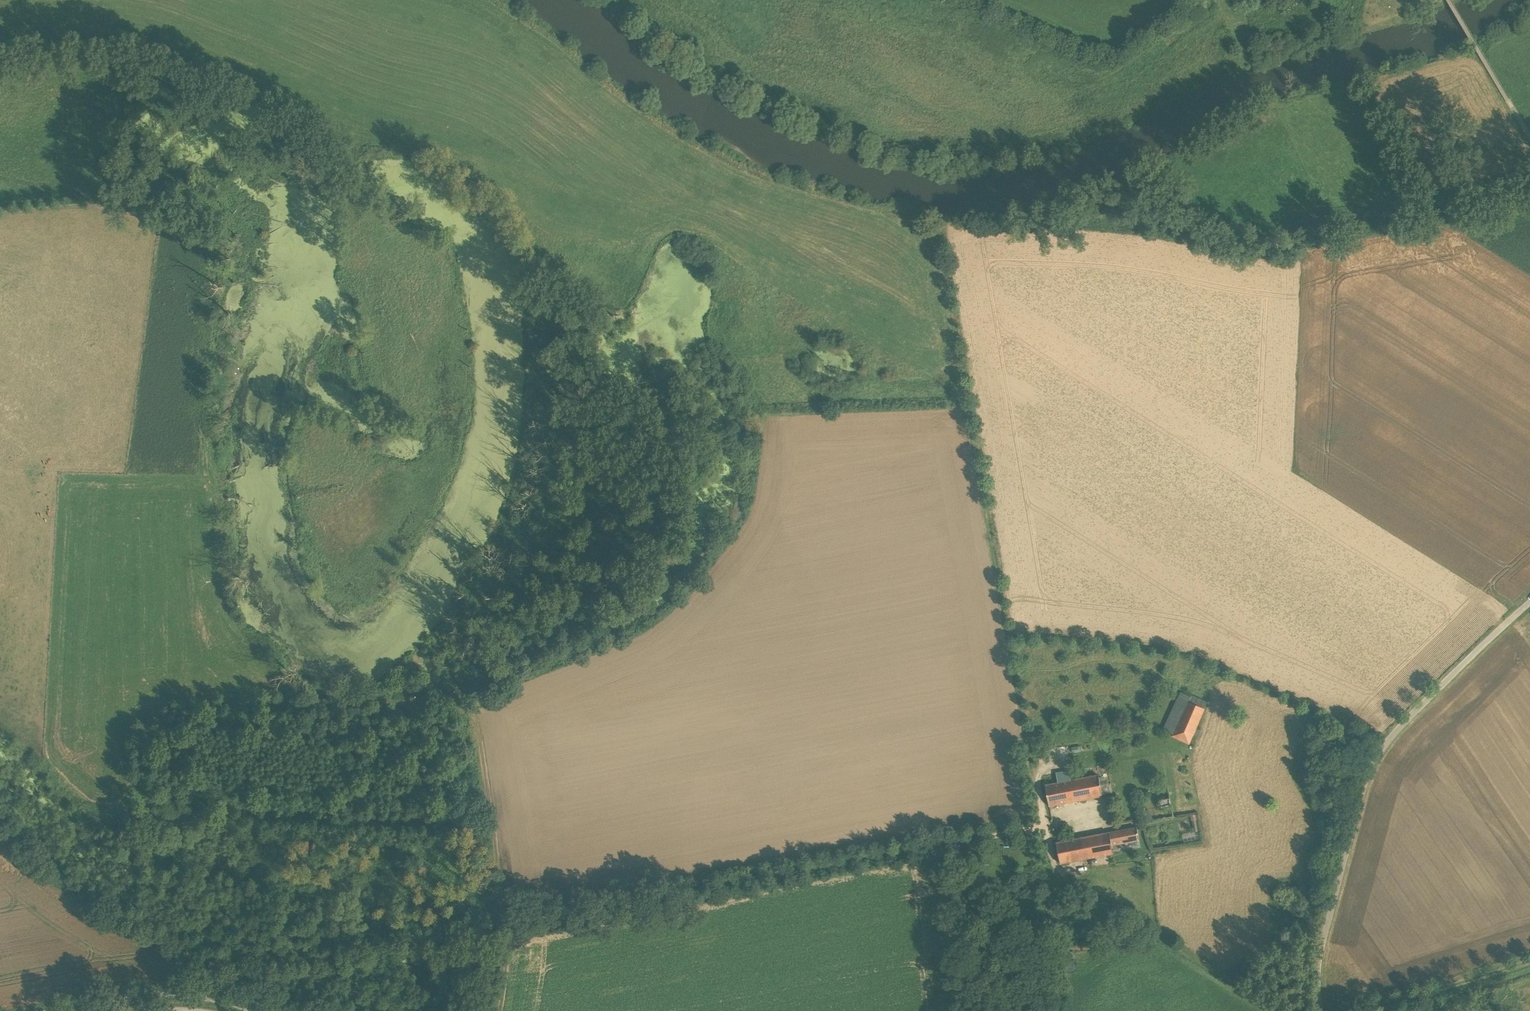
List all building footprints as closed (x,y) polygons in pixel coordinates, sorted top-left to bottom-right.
[(1208,702),(1183,691),(1164,732),(1189,743),(1208,702)] [(1099,775),(1071,780),(1069,770),(1056,773),(1058,783),(1046,786),(1049,805),(1103,795),(1099,775)] [(1170,798),(1160,800),(1161,807),(1171,805),(1170,798)] [(1140,841),(1137,828),(1057,843),(1060,864),(1114,854),(1113,849),(1112,846),(1140,841)]
